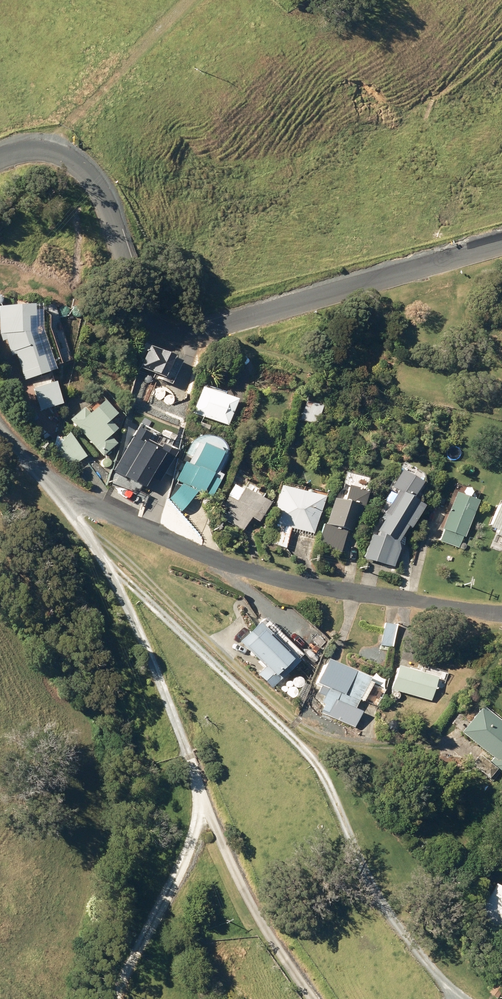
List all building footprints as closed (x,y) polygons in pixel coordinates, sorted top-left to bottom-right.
[(3,339),(8,355),(12,354),(20,379),(52,370),(51,366),(59,363),(48,329),(47,316),(38,307),(30,307),(30,305),(0,306),(0,340),(3,339)] [(50,382),(29,388),(36,410),(56,404),(50,382)] [(235,400),(200,387),(191,413),(226,425),(235,400)] [(303,394),(297,420),(311,424),(318,398),(303,394)] [(81,407),(68,420),(100,456),(114,444),(106,435),(113,428),(105,419),(111,414),(99,400),(86,412),(81,407)] [(138,438),(140,434),(131,428),(125,438),(127,439),(116,459),(127,466),(122,474),(142,486),(147,477),(155,481),(168,458),(148,446),(149,444),(138,438)] [(356,434),(348,431),(345,437),(354,440),(356,434)] [(67,432),(53,450),(73,465),(85,457),(67,432)] [(181,462),(174,480),(178,482),(165,497),(168,499),(166,501),(177,510),(193,492),(199,494),(200,492),(209,496),(216,480),(208,477),(218,451),(197,443),(189,464),(181,462)] [(220,517),(240,530),(247,518),(251,520),(263,502),(239,486),(238,488),(232,484),(219,504),(226,508),(220,517)] [(274,486),(262,541),(284,545),(287,530),(308,535),(313,511),(315,512),(318,496),(274,486)] [(314,547),(339,551),(343,530),(346,531),(348,522),(352,523),(355,507),(357,507),(359,492),(349,490),(349,488),(339,486),(336,501),(324,499),(320,524),(319,524),(314,547)] [(411,507),(413,503),(388,490),(373,518),(376,519),(371,530),(372,531),(371,536),(366,535),(360,559),(390,566),(393,549),(391,541),(400,526),(403,528),(414,508),(411,507)] [(453,492),(439,528),(441,529),(437,540),(455,548),(474,500),(453,492)] [(491,534),(501,538),(501,506),(492,503),(483,526),(493,530),(491,534)] [(261,668),(255,674),(268,687),(301,654),(263,618),(257,624),(255,621),(236,641),(241,645),(239,647),(261,668)] [(381,623),(378,644),(390,646),(393,624),(381,623)] [(321,697),(319,702),(322,704),(318,712),(351,727),(358,711),(351,708),(355,700),(358,702),(366,684),(360,681),(362,678),(321,660),(311,683),(317,685),(314,693),(321,697)] [(392,666),(386,689),(428,700),(435,677),(392,666)] [(457,732),(490,757),(485,763),(474,755),(466,765),(484,778),(485,777),(490,781),(497,772),(498,772),(501,768),(501,718),(484,704),(481,707),(478,705),(457,732)] [(489,883),(472,914),(501,930),(501,890),(489,883)] [(469,993),(469,995),(469,997),(470,998),(471,998),(481,998),(487,991),(475,983),(469,991),(469,993)]
